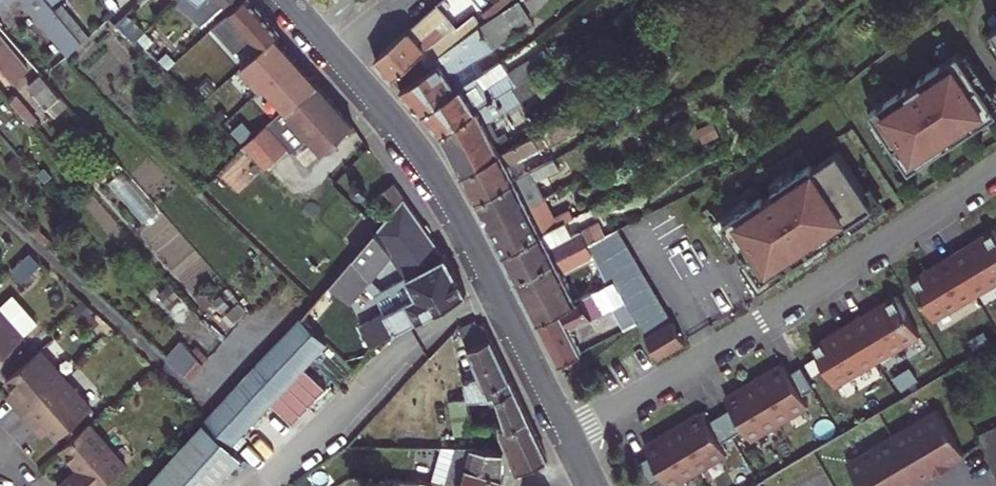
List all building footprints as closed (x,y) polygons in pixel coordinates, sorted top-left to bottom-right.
[(82,42),(56,10),(55,8),(48,0),(27,0),(39,15),(42,12),(74,50),(82,42)] [(62,3),(60,0),(48,0),(55,8),(62,3)] [(230,0),(180,0),(179,1),(177,4),(203,25),(230,0)] [(228,15),(261,51),(275,38),(281,33),(251,0),(242,0),(228,15)] [(532,22),(518,1),(487,23),(502,43),(532,22)] [(82,42),(89,36),(63,4),(56,10),(82,42)] [(134,6),(117,24),(135,42),(153,24),(134,6)] [(437,6),(375,60),(394,80),(418,54),(427,64),(482,26),(475,15),(458,29),(437,6)] [(497,48),(496,47),(502,43),(487,23),(482,26),(427,64),(400,86),(423,112),(481,74),(473,63),(497,48)] [(156,45),(163,39),(156,31),(149,37),(156,45)] [(0,34),(0,64),(14,81),(29,69),(0,34)] [(262,89),(266,86),(295,60),(275,38),(261,51),(242,68),(262,89)] [(168,57),(175,51),(167,44),(161,50),(168,57)] [(962,49),(872,107),(912,168),(995,113),(995,101),(962,49)] [(442,132),(531,75),(553,62),(545,50),(510,72),(502,62),(481,74),(423,112),(442,132)] [(418,54),(394,80),(400,86),(427,64),(418,54)] [(302,99),(317,85),(295,60),(266,86),(285,107),(289,111),(302,99)] [(55,116),(68,104),(42,74),(28,86),(55,116)] [(531,75),(442,132),(462,172),(501,152),(486,124),(540,90),(531,75)] [(323,151),(353,124),(317,85),(302,99),(289,111),(285,107),(243,146),(265,167),(288,147),(292,151),(309,136),(323,151)] [(15,95),(9,99),(31,124),(37,120),(15,95)] [(578,113),(559,124),(566,136),(585,127),(578,113)] [(523,158),(566,136),(559,124),(501,152),(462,172),(476,199),(530,172),(523,158)] [(865,187),(838,149),(799,174),(793,164),(770,179),(775,187),(753,204),(746,195),(723,211),(714,215),(719,223),(729,240),(735,237),(761,275),(768,283),(790,269),(787,264),(801,255),(806,259),(827,247),(824,241),(847,225),(850,228),(885,204),(871,184),(865,187)] [(530,172),(476,199),(489,226),(546,198),(538,181),(561,170),(555,159),(530,172)] [(362,198),(369,194),(355,180),(352,184),(351,187),(352,191),(356,196),(362,198)] [(390,209),(405,197),(394,182),(379,194),(390,209)] [(330,286),(351,303),(392,255),(410,282),(380,304),(385,313),(362,325),(372,345),(466,294),(446,256),(405,197),(330,286)] [(489,226),(503,252),(542,233),(559,224),(555,217),(546,198),(489,226)] [(574,217),(570,209),(555,217),(559,224),(565,221),(574,217)] [(542,233),(550,248),(574,236),(565,221),(559,224),(542,233)] [(600,223),(581,232),(587,243),(606,234),(600,223)] [(38,227),(34,231),(49,244),(52,240),(38,227)] [(950,254),(976,295),(995,282),(995,233),(992,227),(950,254)] [(606,234),(587,243),(594,258),(596,261),(628,245),(617,228),(606,234)] [(542,233),(503,252),(517,279),(587,243),(581,232),(574,236),(550,248),(542,233)] [(576,300),(562,273),(594,258),(587,243),(517,279),(537,320),(576,300)] [(672,320),(628,245),(596,261),(607,284),(614,280),(622,296),(623,298),(623,297),(637,321),(646,336),(672,320)] [(976,295),(950,254),(913,276),(938,318),(976,295)] [(607,303),(622,296),(614,280),(607,284),(594,291),(600,305),(606,301),(607,303)] [(576,300),(537,320),(559,363),(581,351),(569,329),(609,307),(607,303),(606,301),(600,305),(594,291),(576,300)] [(0,305),(0,310),(23,335),(38,323),(13,294),(0,305)] [(893,294),(854,318),(878,359),(918,336),(893,294)] [(623,329),(637,321),(623,297),(623,298),(622,296),(607,303),(609,307),(623,329)] [(223,318),(231,325),(246,310),(239,302),(223,318)] [(359,321),(362,325),(385,313),(380,304),(359,321)] [(24,337),(23,335),(0,310),(0,357),(24,337)] [(303,367),(326,342),(302,318),(205,423),(230,446),(270,403),(293,424),(326,388),(303,367)] [(854,318),(812,343),(837,384),(878,359),(854,318)] [(479,326),(476,320),(461,326),(469,346),(473,357),(476,362),(481,376),(487,390),(510,379),(491,339),(483,323),(479,326)] [(659,357),(685,340),(672,320),(646,336),(659,357)] [(455,329),(459,350),(469,346),(461,326),(455,329)] [(205,350),(195,339),(189,346),(199,356),(205,350)] [(183,341),(167,358),(189,378),(203,363),(183,341)] [(15,402),(25,414),(65,378),(40,349),(6,379),(15,388),(21,396),(15,402)] [(461,362),(465,382),(481,376),(476,362),(470,365),(468,360),(461,362)] [(782,361),(756,376),(782,421),(808,406),(782,361)] [(508,428),(529,419),(510,379),(487,390),(481,376),(465,382),(469,399),(499,396),(506,425),(508,428)] [(756,376),(728,393),(754,437),(782,421),(756,376)] [(65,378),(25,414),(36,426),(42,420),(49,427),(57,437),(91,408),(65,378)] [(8,395),(15,402),(21,396),(15,388),(8,395)] [(472,431),(467,398),(452,400),(457,433),(468,432),(472,431)] [(697,407),(670,422),(697,469),(725,453),(697,407)] [(848,463),(862,485),(916,485),(939,472),(937,470),(965,453),(938,409),(848,463)] [(529,419),(508,428),(506,425),(500,425),(500,435),(517,474),(548,460),(529,419)] [(42,420),(36,426),(42,434),(49,427),(42,420)] [(697,469),(670,422),(643,437),(671,485),(697,469)] [(61,447),(79,468),(58,485),(101,485),(126,465),(89,423),(61,447)] [(242,457),(230,446),(204,423),(147,485),(216,485),(242,457)] [(280,426),(257,450),(267,460),(280,426)] [(995,467),(995,426),(981,433),(995,467)] [(468,438),(468,432),(457,433),(458,440),(468,438)] [(505,452),(475,447),(444,447),(434,483),(447,485),(501,485),(504,477),(505,452)] [(422,482),(387,478),(386,485),(422,485),(422,482)]
